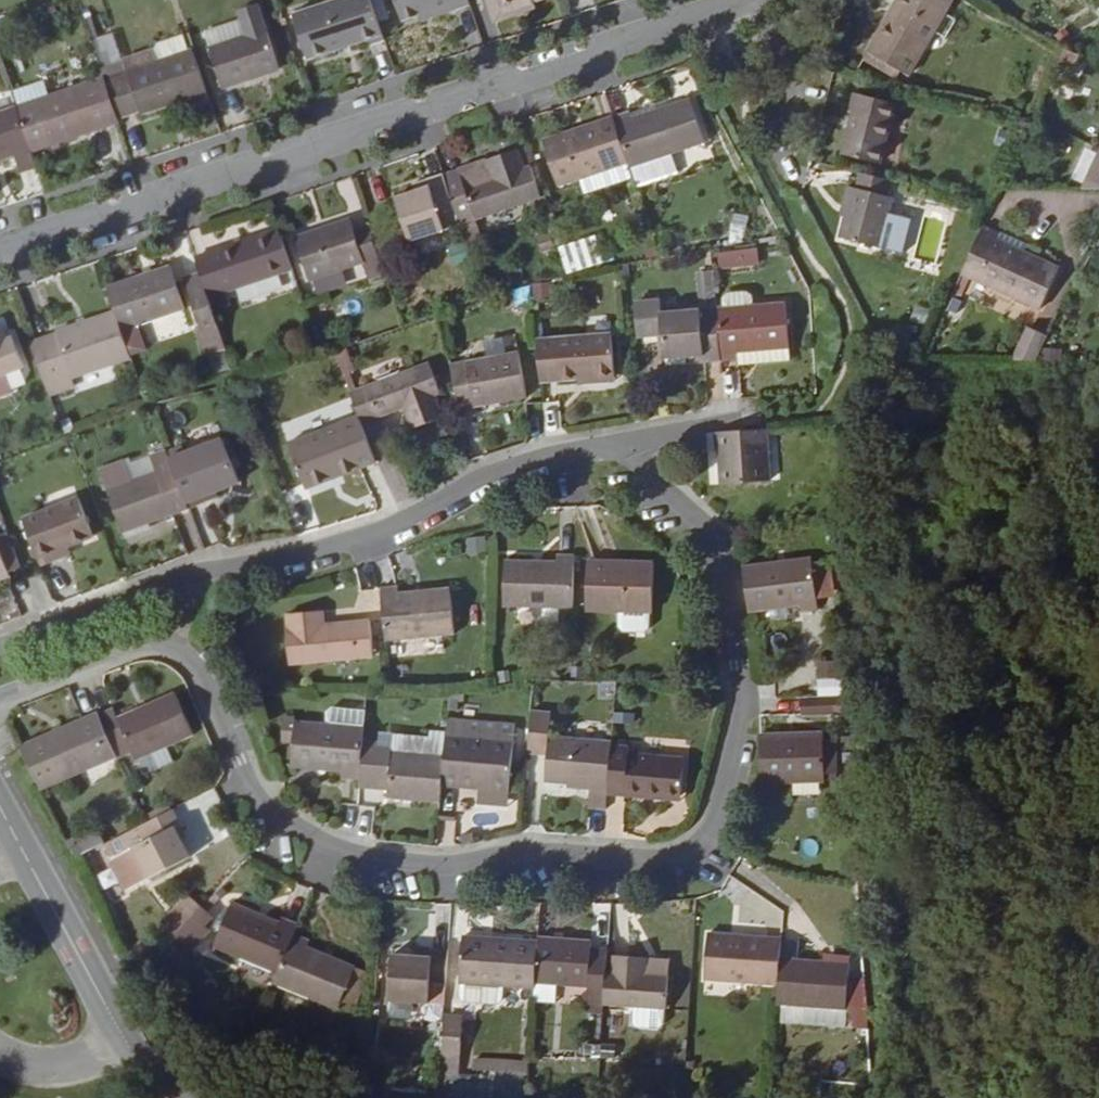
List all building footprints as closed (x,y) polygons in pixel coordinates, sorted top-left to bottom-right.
[(371,0),(347,0),(294,17),(308,62),(368,42),(369,47),(385,42),(371,0)] [(467,0),(397,0),(404,22),(421,17),(452,7),(454,13),(470,8),(467,0)] [(505,12),(542,0),(500,0),(505,12)] [(866,52),(907,75),(951,0),(896,0),(866,52)] [(241,21),(246,37),(266,29),(257,5),(237,11),(241,21)] [(452,7),(421,17),(423,22),(454,13),(452,7)] [(206,33),(211,49),(246,37),(241,21),(206,33)] [(246,37),(211,49),(225,88),(279,70),(266,29),(246,37)] [(194,51),(188,35),(163,43),(157,51),(162,62),(194,51)] [(1066,50),(1059,65),(1074,72),(1080,57),(1066,50)] [(162,62),(107,81),(122,124),(192,102),(194,108),(211,102),(194,51),(162,62)] [(122,124),(107,81),(18,110),(33,155),(122,126),(122,124)] [(895,103),(854,94),(849,114),(853,115),(842,155),(880,163),(895,103)] [(705,95),(689,99),(705,144),(727,138),(711,107),(705,95)] [(629,162),(631,167),(672,154),(705,144),(689,99),(631,118),(629,113),(614,118),(629,162)] [(17,108),(0,114),(0,163),(16,158),(22,176),(38,171),(33,155),(18,110),(17,108)] [(629,162),(614,118),(543,142),(556,187),(614,167),(629,162)] [(541,197),(525,148),(443,176),(459,221),(466,242),(486,235),(480,218),(541,197)] [(672,154),(631,167),(636,182),(677,170),(672,154)] [(614,167),(582,179),(587,194),(619,183),(614,167)] [(1090,190),(1098,190),(1098,170),(1090,190)] [(891,180),(860,172),(857,190),(848,188),(843,207),(847,208),(840,239),(880,249),(892,199),(887,197),(891,180)] [(459,221),(443,176),(427,181),(429,186),(394,196),(409,244),(446,232),(444,227),(459,221)] [(385,276),(368,228),(355,233),(351,222),(298,239),(313,282),(363,266),(369,281),(385,276)] [(984,226),(962,273),(1041,310),(1059,269),(1024,253),(996,241),(1000,235),(984,226)] [(293,270),(279,231),(225,249),(238,289),(293,270)] [(996,241),(1024,253),(1027,247),(1000,235),(996,241)] [(717,269),(758,266),(756,246),(715,249),(717,269)] [(238,289),(225,249),(213,254),(226,292),(238,289)] [(213,254),(195,260),(201,275),(208,298),(226,292),(213,254)] [(107,287),(115,312),(122,332),(184,311),(175,284),(169,267),(107,287)] [(208,298),(201,275),(184,281),(194,307),(200,326),(197,335),(203,348),(223,341),(208,298)] [(184,281),(175,284),(184,311),(194,307),(184,281)] [(704,309),(716,308),(714,283),(702,284),(704,309)] [(728,296),(728,308),(756,307),(756,293),(728,296)] [(718,327),(721,363),(739,362),(739,354),(788,350),(784,304),(756,307),(728,308),(717,309),(718,327)] [(668,338),(665,313),(665,305),(640,307),(643,339),(668,338)] [(704,364),(721,363),(718,327),(717,309),(716,308),(704,309),(665,313),(668,338),(670,360),(688,358),(704,357),(704,364)] [(56,335),(29,344),(44,384),(69,376),(70,379),(131,359),(122,332),(115,312),(55,332),(56,335)] [(21,369),(8,335),(3,337),(0,329),(0,376),(21,369)] [(1031,329),(1017,360),(1038,360),(1048,337),(1031,329)] [(537,339),(541,379),(578,376),(617,374),(614,333),(537,339)] [(225,347),(223,341),(203,348),(205,354),(225,347)] [(334,353),(338,365),(344,362),(348,360),(344,349),(334,353)] [(351,379),(345,381),(359,416),(363,425),(405,408),(413,428),(444,416),(437,396),(443,393),(426,350),(351,379)] [(739,354),(739,362),(739,366),(790,361),(788,350),(739,354)] [(449,363),(457,406),(528,395),(522,352),(449,363)] [(688,365),(704,364),(704,357),(688,358),(688,365)] [(338,365),(345,381),(351,379),(344,362),(338,365)] [(617,381),(617,374),(578,376),(579,384),(617,381)] [(305,488),(378,463),(363,425),(359,416),(290,440),(305,488)] [(770,479),(766,429),(717,432),(718,450),(722,449),(724,481),(770,479)] [(167,454),(188,508),(206,502),(203,496),(218,491),(233,485),(217,441),(185,453),(183,447),(167,454)] [(123,534),(188,508),(167,454),(166,452),(150,458),(155,472),(131,481),(123,463),(99,472),(123,534)] [(203,496),(206,502),(220,497),(218,491),(203,496)] [(54,553),(68,547),(93,538),(78,500),(22,522),(39,567),(57,559),(54,553)] [(11,545),(8,537),(0,540),(0,550),(11,545)] [(21,570),(11,545),(0,550),(0,582),(10,579),(8,575),(21,570)] [(71,554),(68,547),(54,553),(57,559),(71,554)] [(811,555),(740,563),(747,611),(798,604),(799,610),(817,608),(811,555)] [(573,609),(573,556),(557,557),(556,563),(507,562),(505,609),(573,609)] [(621,567),(621,563),(588,563),(588,612),(653,612),(654,568),(621,567)] [(402,589),(382,590),(382,592),(387,643),(457,638),(453,592),(402,596),(402,589)] [(653,612),(617,612),(617,627),(622,632),(648,632),(653,627),(653,612)] [(325,614),(290,617),(292,633),(289,633),(291,666),(375,659),(372,626),(327,630),(325,614)] [(808,698),(837,697),(836,681),(807,683),(808,698)] [(847,710),(847,697),(837,697),(808,698),(800,699),(802,715),(848,712),(847,710)] [(101,715),(117,750),(132,744),(140,762),(188,741),(167,698),(119,718),(116,709),(101,715)] [(533,710),(529,752),(549,754),(547,782),(570,784),(591,785),(590,791),(609,793),(612,746),(613,741),(551,736),(552,712),(533,710)] [(364,730),(365,714),(333,712),(329,716),(328,726),(364,730)] [(21,750),(43,792),(120,758),(117,750),(101,715),(21,750)] [(345,781),(360,783),(363,740),(364,730),(328,726),(286,722),(283,745),(293,746),(292,770),(345,775),(345,781)] [(469,723),(468,737),(514,741),(516,727),(469,723)] [(394,750),(445,755),(447,736),(429,735),(429,738),(396,735),(395,742),(394,750)] [(445,755),(443,784),(478,786),(511,789),(514,741),(468,737),(447,735),(447,736),(445,755)] [(823,736),(759,736),(759,778),(758,782),(823,782),(823,775),(823,744),(823,736)] [(391,797),(442,802),(443,784),(445,755),(394,750),(395,742),(363,740),(360,783),(359,789),(391,792),(391,797)] [(823,744),(823,775),(836,774),(836,744),(823,744)] [(612,746),(609,793),(646,798),(646,792),(681,795),(685,758),(629,752),(630,747),(612,746)] [(526,755),(527,780),(542,779),(541,755),(526,755)] [(511,789),(478,786),(477,805),(509,808),(511,789)] [(588,810),(608,811),(609,793),(590,791),(588,810)] [(646,792),(646,798),(681,801),(681,795),(646,792)] [(136,851),(151,881),(193,859),(187,845),(179,829),(185,825),(177,810),(149,823),(147,825),(116,840),(124,857),(136,851)] [(179,829),(187,845),(193,842),(185,825),(179,829)] [(69,843),(78,860),(106,846),(98,829),(69,843)] [(186,949),(214,920),(187,893),(159,922),(186,949)] [(278,972),(293,932),(297,924),(282,917),(279,923),(230,903),(214,947),(278,972)] [(278,972),(274,981),(338,1006),(355,964),(308,945),(311,940),(293,932),(278,972)] [(536,984),(539,938),(466,933),(462,977),(505,981),(519,983),(536,984)] [(781,956),(782,938),(709,933),(706,978),(779,983),(781,956)] [(606,969),(607,953),(593,952),(594,943),(539,938),(536,984),(591,989),(590,998),(604,1000),(606,969)] [(447,985),(449,953),(435,951),(434,957),(419,956),(402,955),(398,1001),(431,1003),(433,984),(447,985)] [(604,1000),(604,1004),(668,1009),(670,975),(646,973),(647,958),(614,955),(613,970),(606,969),(604,1000)] [(779,983),(777,1003),(847,1008),(851,961),(781,956),(779,983)] [(672,959),(647,958),(646,973),(670,975),(672,959)] [(369,970),(355,964),(338,1006),(352,1012),(369,970)] [(505,981),(465,977),(464,991),(468,997),(498,1000),(512,1001),(518,996),(519,983),(505,981)] [(462,1018),(444,1016),(442,1033),(460,1035),(462,1018)]
